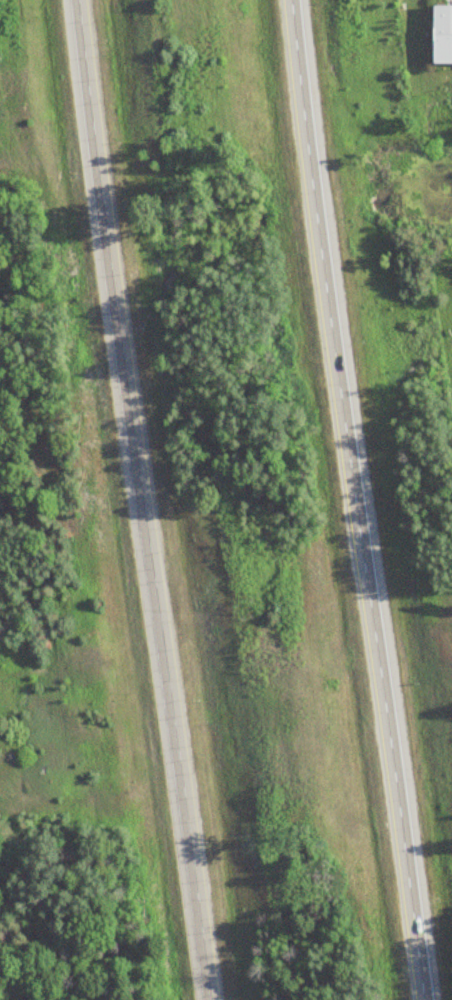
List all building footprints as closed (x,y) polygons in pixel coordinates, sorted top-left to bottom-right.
[(427,64),(451,64),(451,5),(427,5),(427,64)]
